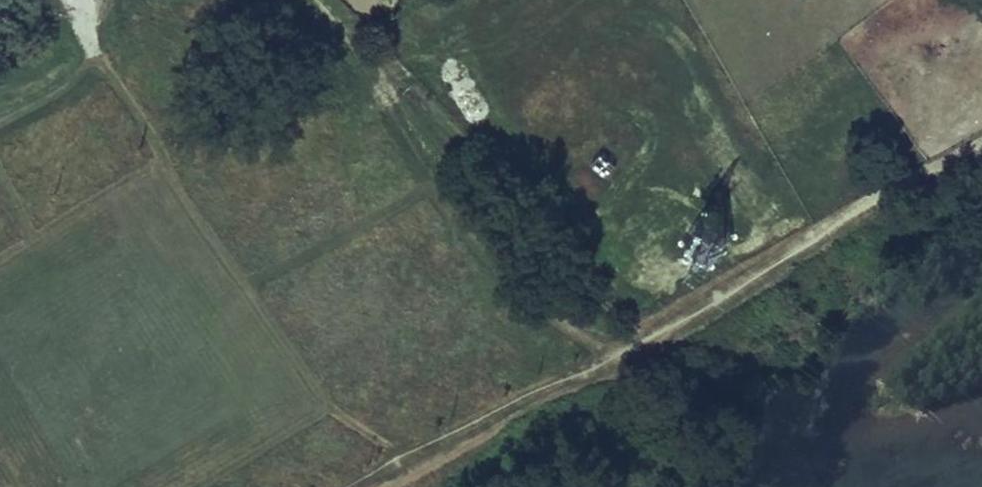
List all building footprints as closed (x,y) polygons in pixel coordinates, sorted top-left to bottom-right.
[(22,48),(12,56),(20,65),(30,56),(22,48)]
